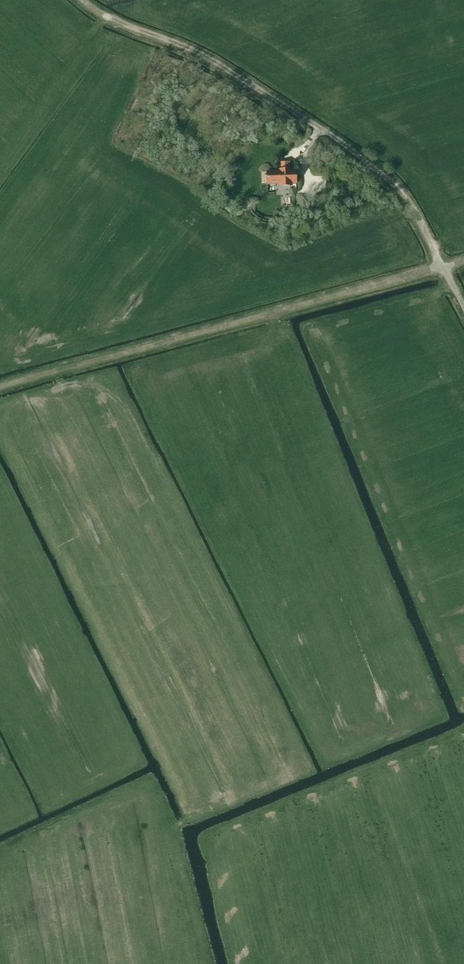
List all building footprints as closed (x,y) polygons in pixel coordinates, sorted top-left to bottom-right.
[(280,172),(267,172),(268,184),(280,183),(280,186),(291,186),(291,183),(296,183),(296,171),(290,172),(290,170),(279,170),(280,172)] [(224,196),(220,201),(228,207),(232,202),(224,196)]
